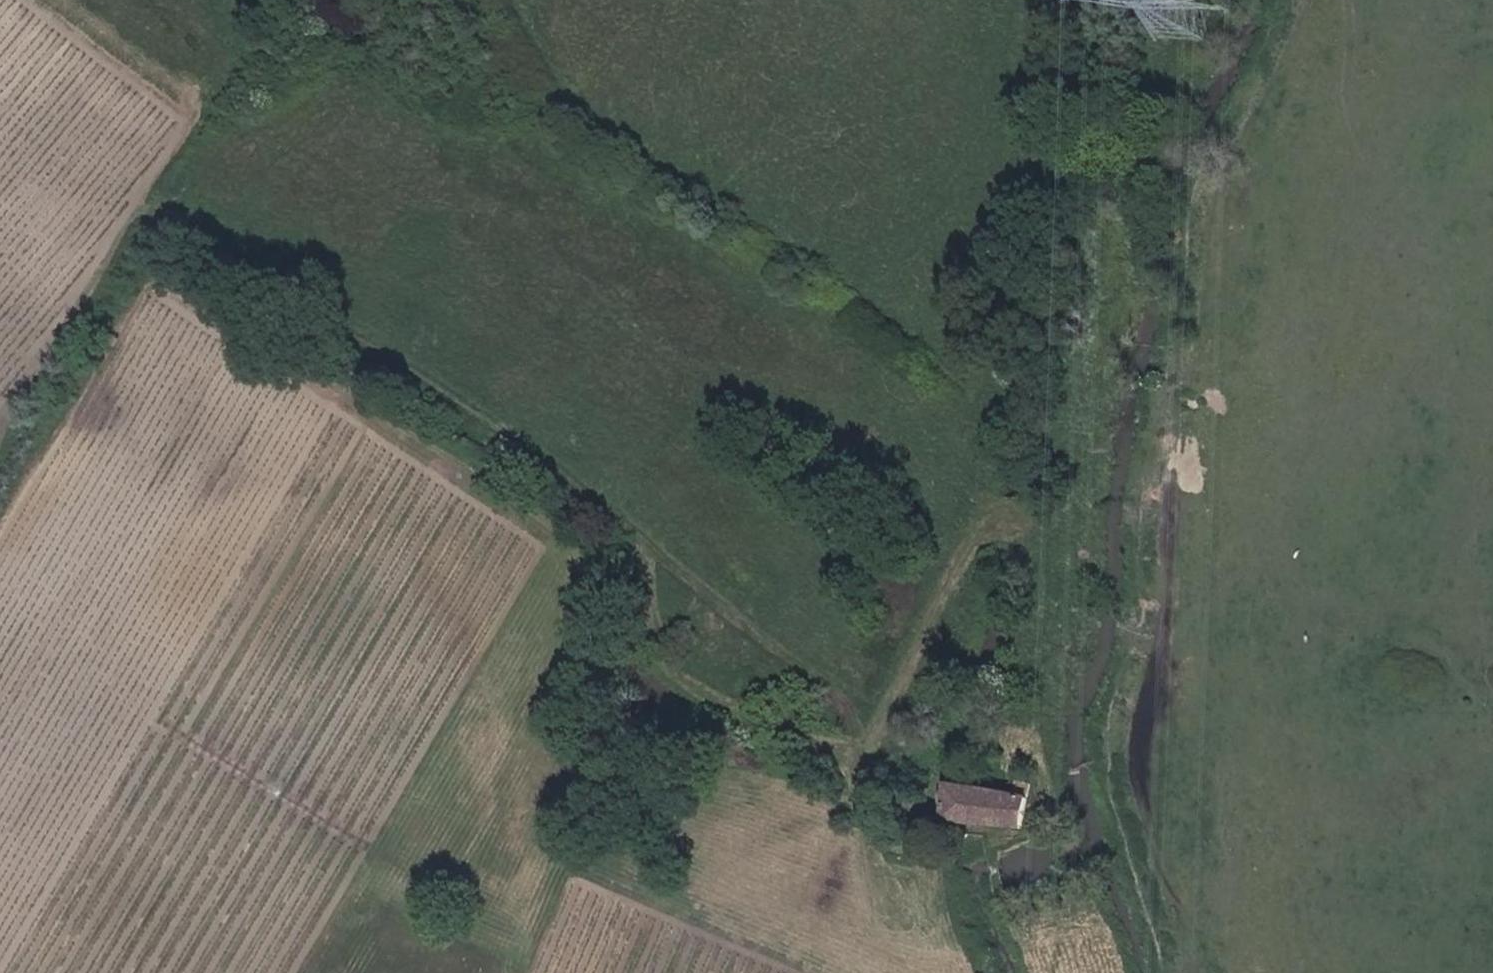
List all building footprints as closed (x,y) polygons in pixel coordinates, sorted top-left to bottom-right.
[(920,826),(993,832),(997,784),(977,783),(978,798),(922,792),(920,826)]
